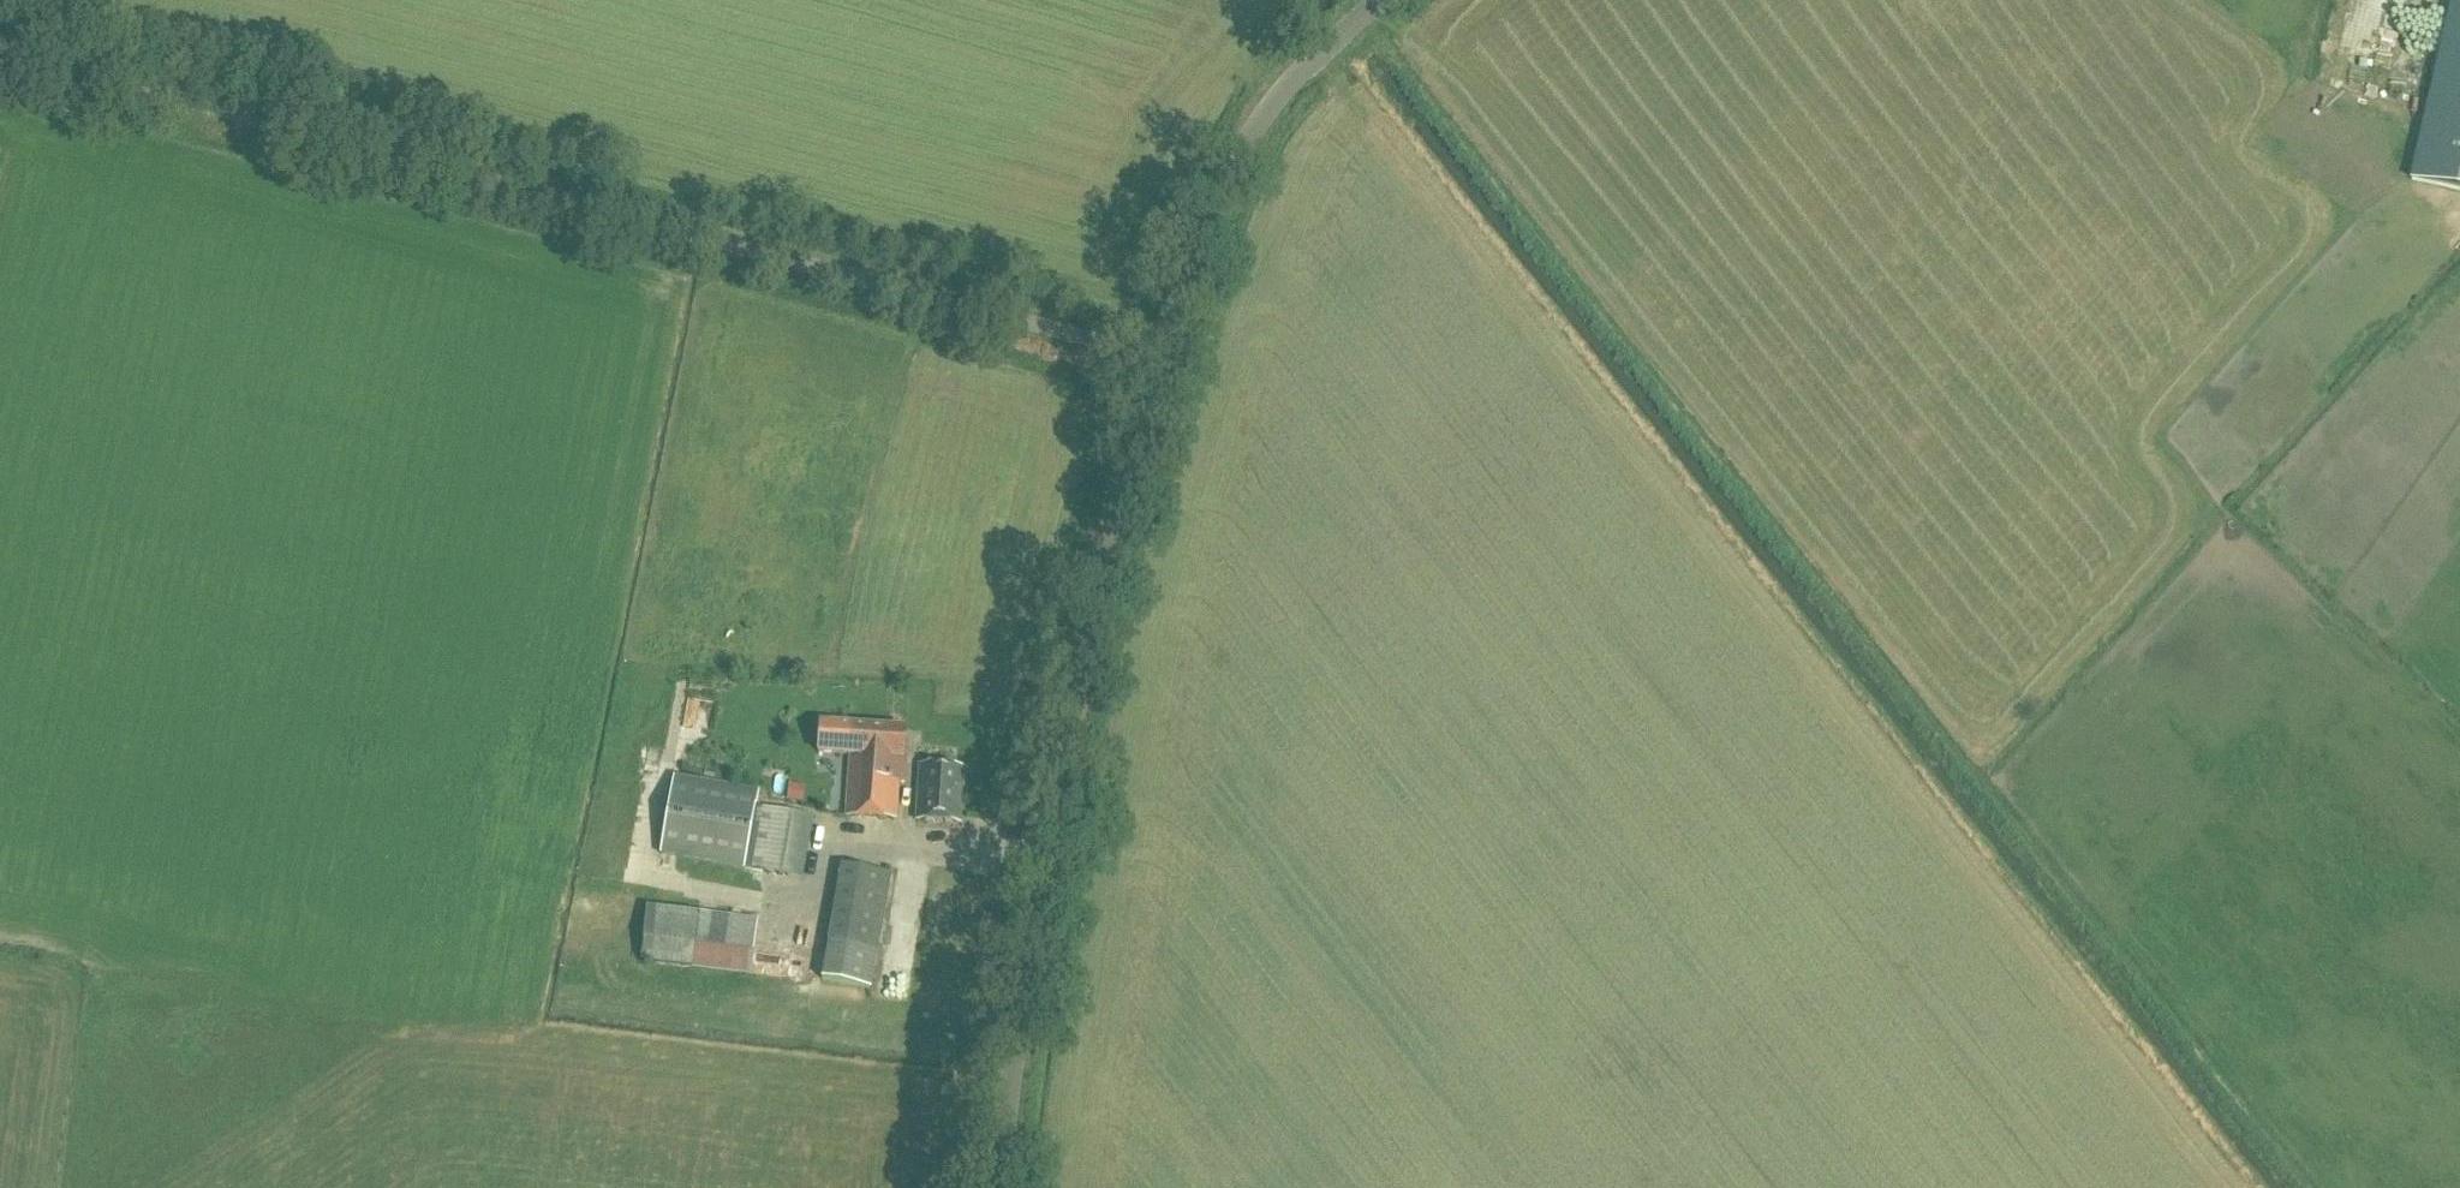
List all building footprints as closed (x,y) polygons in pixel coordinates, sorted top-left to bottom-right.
[(846,817),(896,820),(898,782),(905,782),(907,758),(903,758),(905,731),(820,725),(818,753),(850,755),(846,817)] [(919,764),(916,821),(962,824),(965,766),(919,764)] [(660,854),(801,880),(813,818),(756,808),(759,794),(673,778),(660,854)] [(803,787),(788,785),(785,800),(800,802),(803,787)] [(821,982),(872,990),(893,876),(842,867),(821,982)] [(759,922),(699,914),(658,909),(651,962),(810,985),(814,954),(756,945),(759,922)]
